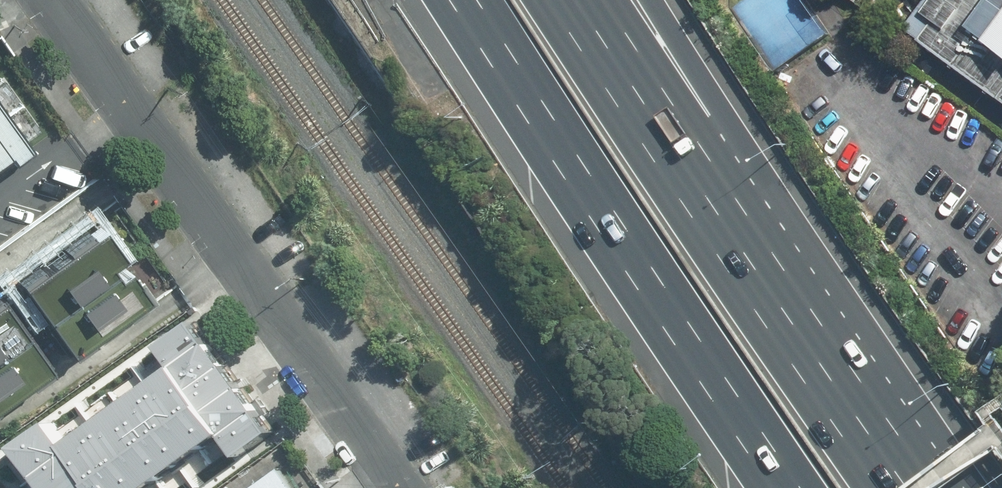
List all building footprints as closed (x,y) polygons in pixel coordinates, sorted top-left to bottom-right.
[(928,22),(1001,74),(1001,0),(944,0),(928,22)] [(5,157),(10,164),(31,149),(0,107),(0,161),(5,157)] [(138,297),(90,227),(19,275),(68,345),(138,297)] [(0,295),(0,385),(41,358),(0,295)] [(46,487),(145,487),(224,433),(241,458),(273,436),(193,321),(161,343),(177,365),(73,437),(58,416),(16,445),(46,487)] [(281,467),(250,487),(295,487),(281,467)]
